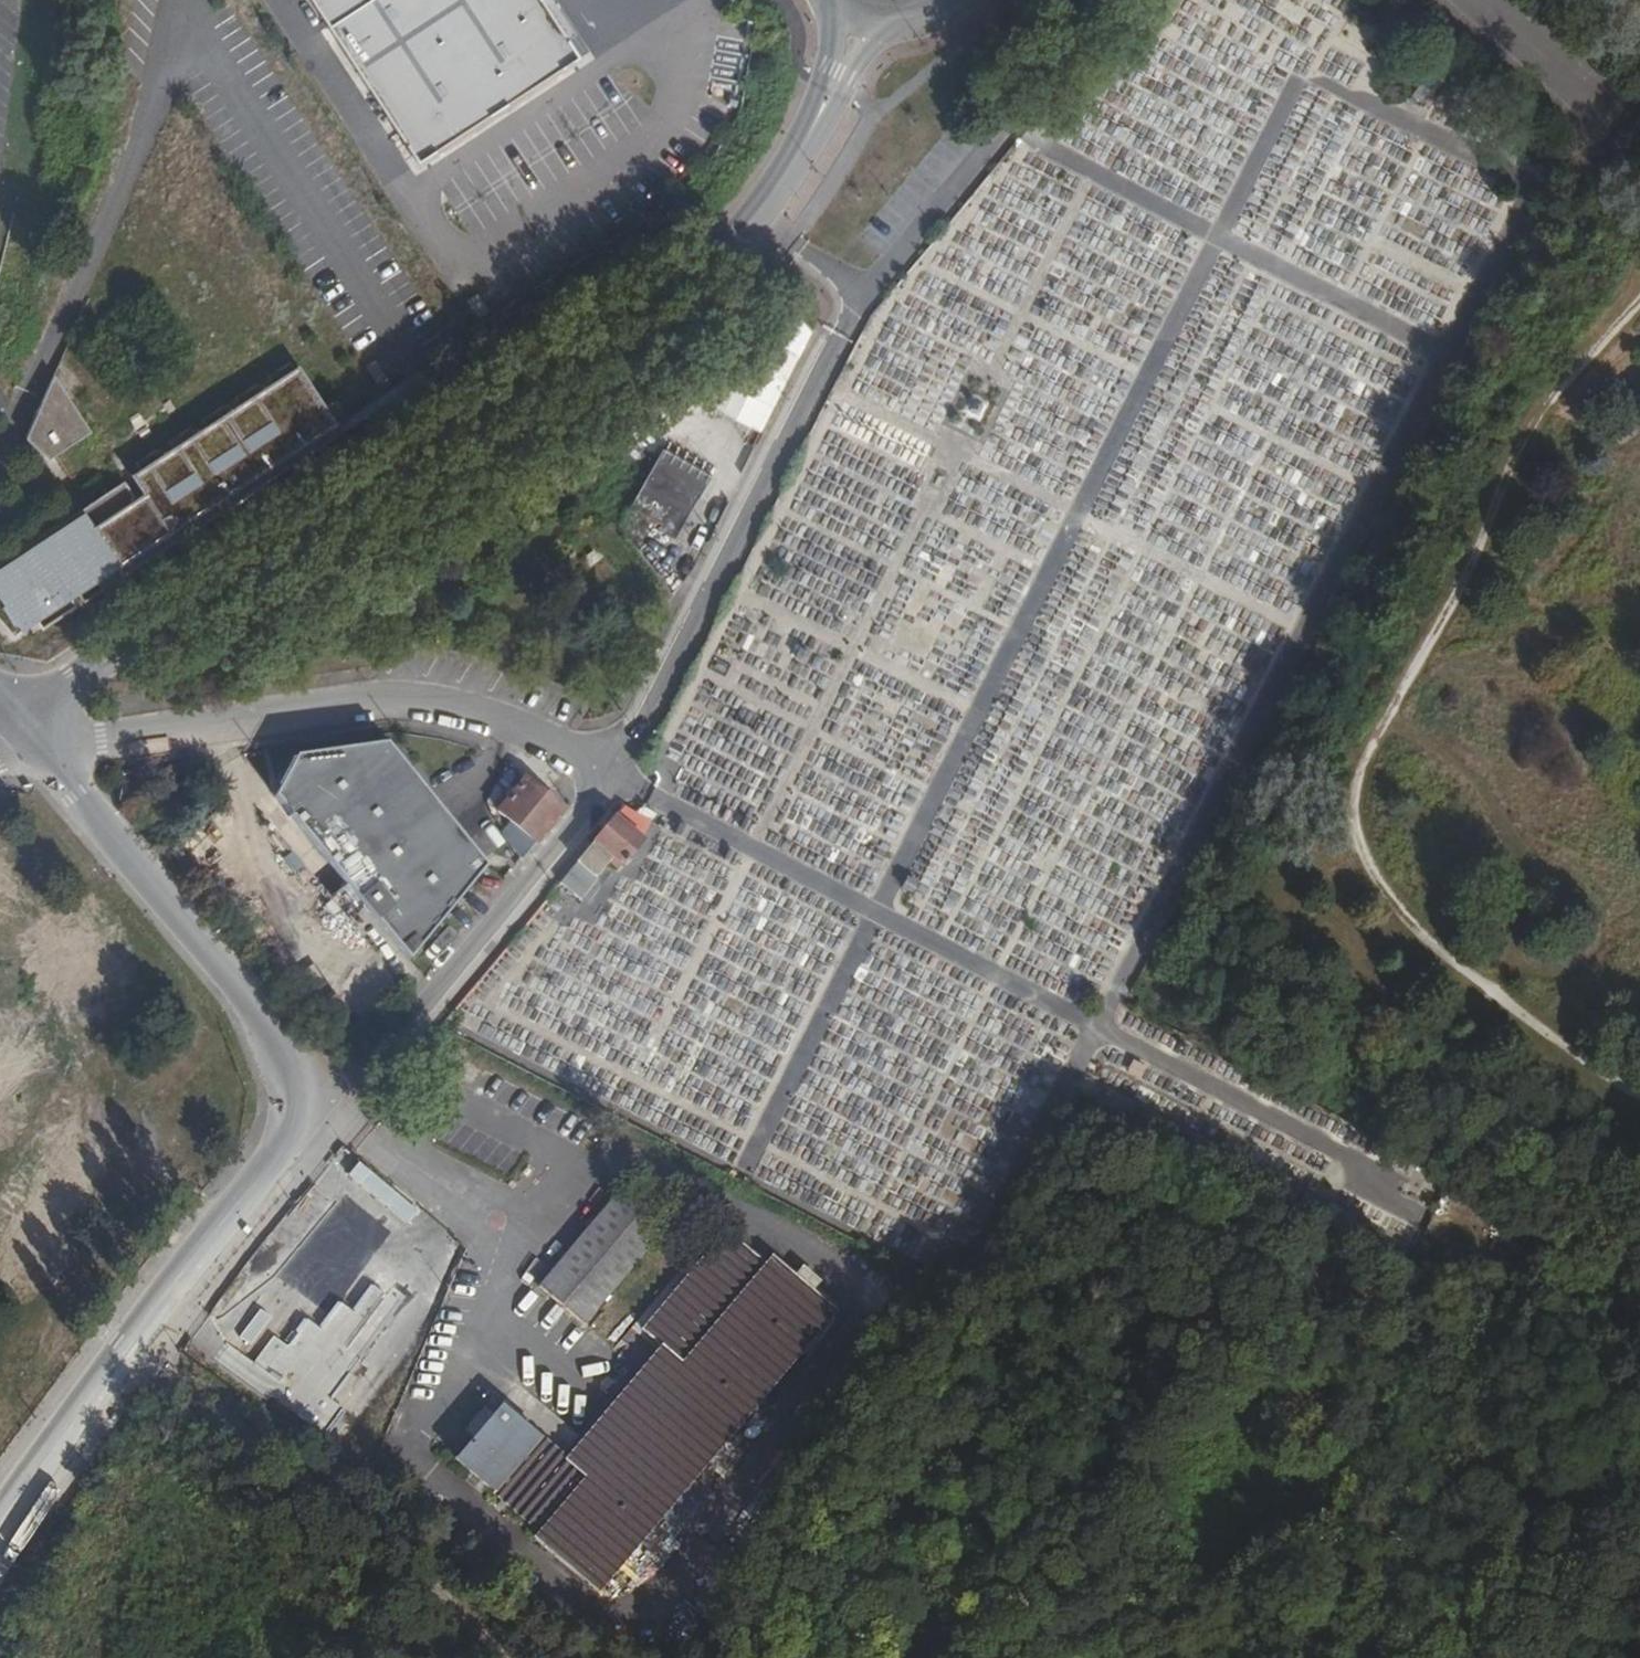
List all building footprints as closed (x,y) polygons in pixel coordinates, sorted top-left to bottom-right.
[(418,165),(581,59),(543,0),(310,0),(418,165)] [(759,434),(795,358),(756,340),(720,415),(759,434)] [(473,348),(468,341),(393,389),(349,417),(336,426),(341,433),(473,348)] [(136,496),(125,481),(0,562),(0,615),(15,632),(73,596),(79,604),(224,510),(230,516),(272,489),(267,481),(341,433),(336,426),(349,417),(337,400),(329,405),(302,361),(297,364),(294,359),(273,373),(276,378),(264,386),(260,381),(239,395),(242,400),(230,408),(227,403),(206,417),(209,422),(197,430),(193,425),(172,439),(174,443),(164,451),(160,445),(138,460),(142,466),(133,472),(144,490),(136,496)] [(92,428),(56,373),(29,432),(30,438),(49,456),(92,428)] [(712,475),(664,447),(631,504),(666,524),(681,532),(712,475)] [(666,524),(663,530),(677,539),(681,532),(666,524)] [(385,742),(296,757),(273,797),(412,957),(491,862),(385,742)] [(525,778),(500,808),(513,821),(506,829),(524,857),(562,809),(525,778)] [(641,841),(614,818),(556,888),(577,904),(581,898),(593,884),(589,881),(599,869),(607,859),(619,868),(641,841)] [(589,881),(593,884),(581,898),(587,903),(608,876),(599,869),(589,881)] [(381,936),(373,946),(396,966),(404,957),(381,936)] [(660,1226),(617,1191),(534,1289),(578,1325),(660,1226)] [(807,1291),(793,1279),(788,1274),(765,1255),(758,1264),(720,1232),(700,1255),(638,1330),(656,1345),(675,1361),(577,1477),(558,1461),(494,1404),(467,1436),(448,1458),(531,1531),(526,1537),(586,1588),(590,1592),(828,1309),(807,1291)] [(788,1274),(793,1279),(807,1291),(816,1281),(800,1267),(797,1264),(788,1274)] [(247,1382),(328,1423),(394,1296),(357,1277),(343,1303),(322,1292),(293,1349),(270,1338),(247,1382)] [(868,1350),(851,1340),(823,1390),(839,1400),(868,1350)] [(675,1361),(656,1345),(558,1461),(577,1477),(675,1361)]
